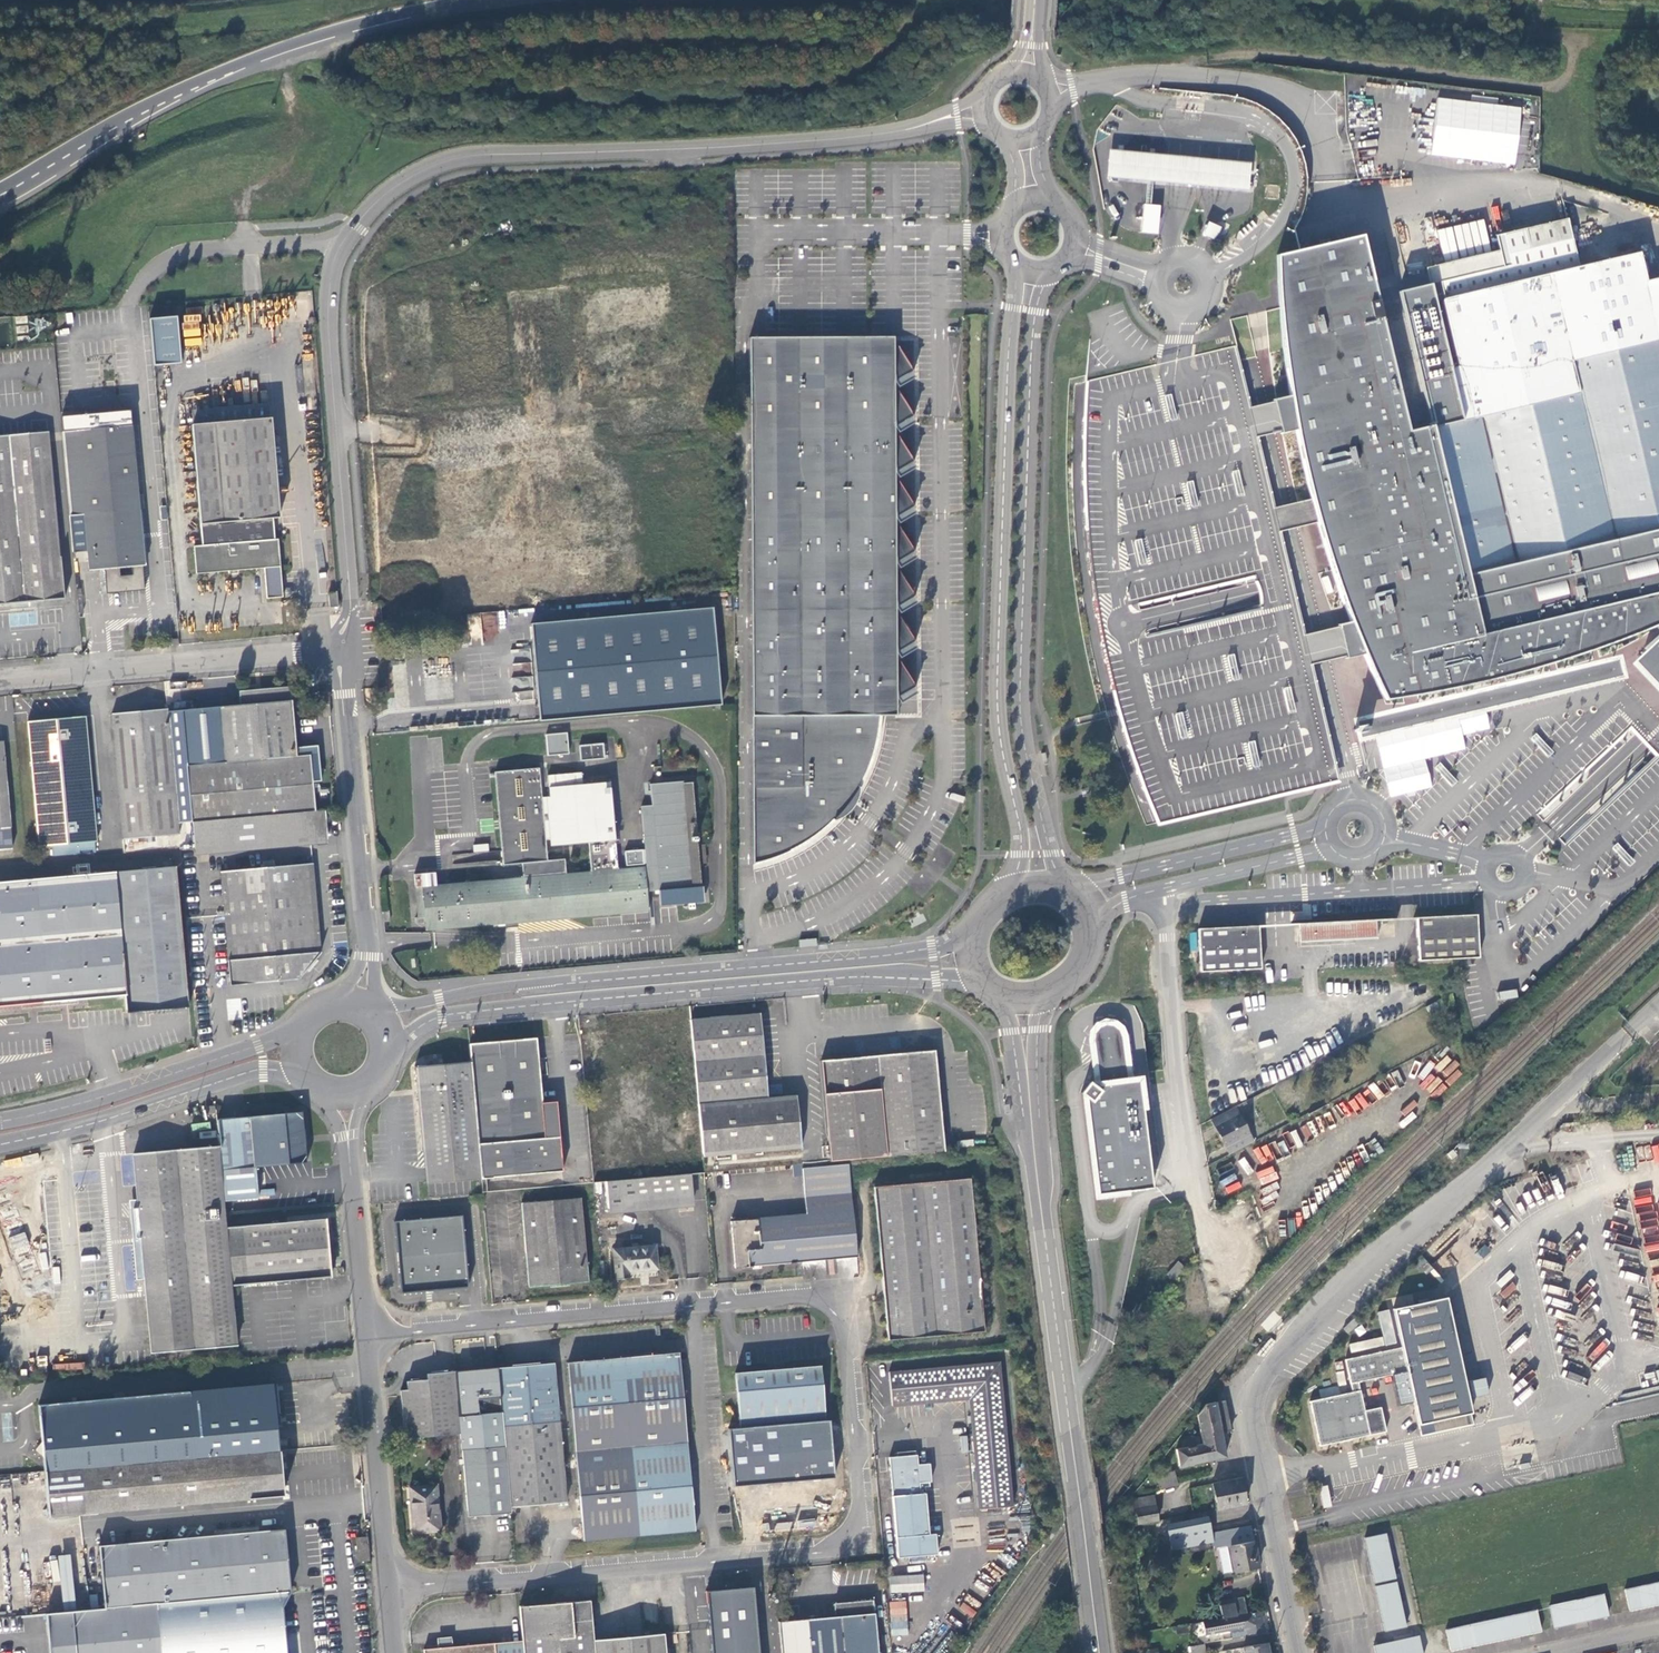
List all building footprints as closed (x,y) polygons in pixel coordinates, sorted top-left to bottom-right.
[(1141,155),(1109,152),(1106,180),(1139,183),(1186,187),(1207,189),(1253,194),(1255,166),(1208,162),(1188,160),(1141,155)] [(1162,206),(1144,204),(1143,211),(1142,225),(1141,231),(1159,233),(1160,226),(1161,212),(1162,206)] [(1567,220),(1546,225),(1525,230),(1503,235),(1495,237),(1499,252),(1425,270),(1371,281),(1365,257),(1361,237),(1311,249),(1299,252),(1276,257),(1277,279),(1278,300),(1280,324),(1267,331),(1276,401),(1273,402),(1277,420),(1281,436),(1283,435),(1299,504),(1313,501),(1315,511),(1316,517),(1318,525),(1319,528),(1320,530),(1321,534),(1322,537),(1325,548),(1332,572),(1320,575),(1333,612),(1345,608),(1348,615),(1351,624),(1338,626),(1342,643),(1343,646),(1346,658),(1364,654),(1365,658),(1368,664),(1371,671),(1380,692),(1385,702),(1387,706),(1405,705),(1404,699),(1411,698),(1419,697),(1421,704),(1500,685),(1499,679),(1505,677),(1549,665),(1553,664),(1590,651),(1594,650),(1597,649),(1612,644),(1622,640),(1645,631),(1656,627),(1658,629),(1658,279),(1646,282),(1639,253),(1578,268),(1567,220)] [(1205,238),(1214,243),(1220,230),(1210,226),(1207,224),(1202,237),(1205,238)] [(154,364),(181,362),(178,316),(151,317),(154,364)] [(894,338),(750,339),(753,865),(773,859),(787,853),(797,848),(807,842),(815,836),(824,829),(836,818),(849,802),(855,793),(861,784),(870,764),(873,755),(876,742),(879,727),(880,715),(896,715),(896,698),(906,692),(916,686),(896,653),(915,641),(895,608),(905,602),(915,596),(895,563),(905,557),(915,551),(895,518),(904,512),(915,506),(894,473),(904,467),(914,461),(894,428),(914,416),(894,383),(904,377),(914,371),(894,338)] [(1299,504),(1276,510),(1259,441),(1281,436),(1277,420),(1273,402),(1251,407),(1239,361),(1236,348),(1225,350),(1155,367),(1084,383),(1084,400),(1083,473),(1085,516),(1089,563),(1095,608),(1101,638),(1113,695),(1123,727),(1139,777),(1159,828),(1329,787),(1342,784),(1313,666),(1346,658),(1343,646),(1342,643),(1338,626),(1306,634),(1282,533),(1318,525),(1316,517),(1315,511),(1313,501),(1299,504)] [(193,426),(270,419),(268,405),(191,412),(193,426)] [(271,419),(270,419),(193,426),(192,426),(201,546),(193,547),(196,575),(265,569),(267,599),(284,598),(277,541),(274,541),(272,520),(279,519),(271,419)] [(131,427),(61,433),(70,517),(83,517),(88,571),(104,570),(106,595),(144,591),(142,567),(144,567),(138,501),(131,427)] [(24,603),(65,599),(62,558),(47,434),(0,438),(0,605),(24,603)] [(328,594),(329,608),(338,608),(336,594),(328,594)] [(540,722),(720,706),(711,609),(531,626),(539,720),(540,722)] [(1645,650),(1629,665),(1658,696),(1658,636),(1645,650)] [(181,647),(180,639),(168,640),(169,647),(181,647)] [(1625,679),(1623,669),(1355,733),(1357,744),(1618,681),(1623,680),(1625,679)] [(192,823),(193,823),(315,812),(311,756),(296,757),(290,688),(259,691),(240,692),(242,706),(182,712),(192,823)] [(328,692),(317,693),(318,704),(329,703),(328,692)] [(130,714),(112,716),(122,839),(178,835),(167,711),(130,714)] [(96,842),(84,718),(28,722),(39,848),(82,844),(82,850),(92,849),(92,843),(96,842)] [(569,752),(567,732),(545,734),(547,754),(569,752)] [(1,743),(0,743),(0,851),(10,850),(1,743)] [(604,759),(603,745),(580,747),(581,761),(604,759)] [(422,874),(414,875),(418,918),(416,918),(416,924),(426,923),(427,931),(504,924),(648,911),(647,894),(695,890),(686,779),(651,782),(653,805),(643,806),(650,888),(647,888),(645,868),(619,870),(610,782),(583,784),(549,787),(554,846),(589,843),(591,872),(566,874),(565,860),(548,862),(540,769),(495,773),(503,865),(522,864),(523,878),(442,885),(423,887),(422,874)] [(549,787),(583,784),(582,773),(548,776),(549,787)] [(333,836),(330,810),(324,811),(327,837),(333,836)] [(315,812),(193,823),(195,850),(327,838),(327,837),(324,811),(315,812)] [(327,838),(195,850),(196,856),(327,844),(327,838)] [(231,984),(257,982),(276,980),(322,976),(313,865),(270,868),(270,866),(264,866),(265,869),(221,873),(231,984)] [(176,868),(115,874),(125,996),(127,1013),(138,1012),(188,1008),(187,988),(176,868)] [(441,872),(422,874),(423,887),(442,885),(441,872)] [(115,874),(0,884),(0,1008),(49,1003),(49,1009),(64,1007),(64,1002),(125,996),(115,874)] [(634,914),(635,922),(649,920),(648,912),(634,914)] [(1477,915),(1418,918),(1421,962),(1458,960),(1479,958),(1477,921),(1477,915)] [(1293,927),(1301,927),(1302,934),(1302,944),(1379,940),(1378,922),(1384,922),(1399,921),(1399,920),(1293,926),(1293,927)] [(1260,929),(1262,929),(1262,928),(1200,931),(1202,974),(1263,971),(1260,929)] [(1502,1000),(1518,996),(1516,989),(1500,992),(1502,1000)] [(759,1014),(690,1020),(702,1157),(800,1148),(795,1096),(767,1098),(759,1014)] [(1089,1068),(1091,1084),(1130,1079),(1128,1064),(1125,1041),(1124,1035),(1121,1024),(1117,1021),(1112,1017),(1107,1017),(1102,1016),(1098,1018),(1093,1020),(1088,1026),(1087,1028),(1086,1030),(1086,1038),(1086,1039),(1087,1049),(1089,1068)] [(481,1178),(481,1179),(493,1178),(492,1177),(563,1171),(559,1137),(556,1137),(545,1138),(542,1105),(536,1038),(469,1044),(470,1062),(475,1113),(481,1178)] [(935,1050),(820,1061),(829,1161),(943,1151),(935,1050)] [(418,1108),(419,1118),(475,1113),(470,1062),(415,1067),(416,1077),(418,1108)] [(1078,1092),(1082,1095),(1095,1194),(1151,1188),(1137,1078),(1130,1079),(1091,1084),(1087,1080),(1078,1092)] [(1337,1121),(1349,1114),(1345,1107),(1340,1098),(1308,1114),(1318,1131),(1337,1121)] [(545,1138),(556,1137),(553,1104),(542,1105),(545,1138)] [(217,1106),(205,1106),(207,1115),(218,1115),(217,1106)] [(1211,1119),(1231,1155),(1254,1142),(1234,1106),(1211,1119)] [(218,1138),(219,1148),(224,1198),(257,1195),(254,1167),(306,1163),(301,1113),(216,1120),(218,1138)] [(464,1179),(481,1178),(475,1113),(419,1118),(425,1183),(464,1179)] [(1384,1149),(1375,1142),(1369,1145),(1378,1155),(1384,1149)] [(1266,1144),(1242,1157),(1253,1178),(1270,1170),(1265,1160),(1272,1156),(1266,1144)] [(134,1160),(138,1209),(141,1239),(142,1251),(145,1279),(152,1353),(230,1346),(231,1350),(236,1349),(216,1147),(133,1154),(134,1160)] [(749,1266),(856,1256),(852,1207),(849,1178),(848,1164),(802,1169),(806,1215),(730,1222),(735,1268),(749,1266)] [(801,1165),(715,1172),(716,1184),(802,1175),(801,1165)] [(693,1202),(690,1174),(675,1176),(606,1182),(609,1210),(693,1202)] [(849,1178),(852,1207),(859,1206),(856,1177),(849,1178)] [(970,1180),(874,1188),(888,1341),(984,1332),(970,1180)] [(1658,1257),(1658,1235),(1647,1237),(1646,1228),(1655,1227),(1651,1189),(1637,1191),(1645,1259),(1658,1257)] [(580,1199),(521,1204),(528,1288),(588,1282),(580,1199)] [(693,1207),(693,1202),(609,1210),(609,1214),(658,1210),(693,1207)] [(16,1206),(0,1212),(0,1216),(22,1277),(40,1271),(16,1206)] [(141,1239),(138,1209),(133,1210),(135,1239),(141,1239)] [(462,1216),(394,1221),(400,1293),(468,1287),(462,1216)] [(226,1228),(231,1285),(330,1277),(326,1234),(325,1221),(226,1228)] [(655,1246),(613,1250),(616,1280),(629,1279),(629,1272),(658,1269),(655,1246)] [(140,1280),(145,1279),(142,1251),(138,1252),(134,1252),(136,1281),(140,1280)] [(1349,1386),(1357,1384),(1407,1374),(1418,1427),(1470,1415),(1446,1300),(1393,1312),(1401,1350),(1344,1361),(1349,1386)] [(734,1356),(740,1429),(796,1424),(825,1421),(818,1348),(777,1352),(734,1356)] [(496,1350),(452,1354),(453,1371),(459,1430),(467,1516),(511,1512),(510,1507),(498,1368),(496,1350)] [(567,1363),(583,1541),(667,1533),(663,1490),(671,1489),(690,1487),(686,1443),(687,1443),(679,1353),(647,1356),(580,1362),(567,1363)] [(519,1367),(498,1368),(510,1507),(566,1503),(553,1364),(519,1367)] [(998,1364),(888,1373),(891,1406),(968,1400),(978,1510),(1011,1508),(998,1364)] [(459,1430),(453,1371),(425,1373),(426,1379),(406,1380),(407,1386),(399,1387),(403,1435),(459,1430)] [(1468,1381),(1470,1396),(1488,1393),(1486,1379),(1468,1381)] [(1352,1395),(1359,1394),(1357,1384),(1349,1386),(1352,1395)] [(272,1385),(189,1392),(194,1458),(278,1451),(272,1385)] [(1320,1390),(1321,1398),(1340,1394),(1338,1386),(1320,1390)] [(38,1405),(43,1472),(44,1472),(194,1458),(189,1392),(38,1405)] [(1363,1414),(1359,1394),(1352,1395),(1311,1403),(1319,1449),(1383,1434),(1378,1411),(1363,1414)] [(1205,1404),(1194,1416),(1199,1436),(1204,1462),(1225,1457),(1220,1433),(1231,1430),(1225,1400),(1205,1404)] [(1470,1415),(1418,1427),(1420,1438),(1473,1428),(1470,1415)] [(796,1424),(740,1429),(744,1470),(796,1466),(797,1481),(801,1480),(803,1502),(813,1510),(821,1500),(819,1479),(812,1479),(810,1464),(799,1465),(796,1424)] [(1204,1462),(1199,1436),(1181,1441),(1182,1447),(1176,1449),(1180,1466),(1204,1462)] [(194,1458),(44,1472),(48,1517),(194,1502),(283,1495),(279,1451),(278,1451),(194,1458)] [(898,1457),(889,1458),(897,1558),(937,1555),(935,1534),(929,1535),(924,1487),(930,1487),(929,1483),(932,1483),(930,1464),(918,1465),(917,1456),(915,1456),(915,1452),(897,1453),(898,1457)] [(1160,1483),(1176,1479),(1174,1473),(1159,1476),(1160,1483)] [(1188,1478),(1189,1484),(1213,1480),(1211,1473),(1206,1474),(1188,1478)] [(1157,1483),(1158,1487),(1159,1490),(1177,1486),(1176,1479),(1160,1483),(1157,1483)] [(1219,1509),(1247,1505),(1242,1479),(1214,1484),(1213,1484),(1219,1509)] [(409,1489),(413,1534),(440,1531),(437,1487),(409,1489)] [(667,1533),(694,1531),(690,1487),(671,1489),(663,1490),(667,1533)] [(1136,1516),(1138,1525),(1157,1521),(1152,1497),(1133,1499),(1136,1516)] [(1131,1517),(1136,1516),(1133,1499),(1127,1501),(1131,1517)] [(1212,1543),(1214,1551),(1218,1550),(1228,1548),(1254,1543),(1252,1529),(1223,1536),(1222,1532),(1211,1534),(1208,1523),(1167,1532),(1172,1550),(1212,1543)] [(289,1593),(283,1530),(98,1547),(103,1609),(289,1593)] [(1384,1535),(1362,1540),(1372,1586),(1394,1581),(1384,1535)] [(356,1539),(357,1552),(368,1551),(367,1539),(356,1539)] [(1228,1548),(1218,1550),(1223,1572),(1233,1570),(1234,1573),(1259,1569),(1254,1543),(1228,1548)] [(358,1562),(369,1561),(368,1551),(357,1552),(358,1562)] [(58,1555),(59,1565),(70,1564),(70,1555),(58,1555)] [(889,1576),(889,1591),(923,1592),(924,1576),(889,1576)] [(1620,1614),(1658,1605),(1658,1583),(1616,1593),(1620,1614)] [(1394,1584),(1373,1588),(1383,1634),(1405,1629),(1394,1584)] [(701,1592),(705,1630),(707,1652),(758,1652),(752,1587),(701,1592)] [(281,1607),(289,1593),(103,1609),(48,1614),(51,1652),(285,1652),(281,1607)] [(1554,1629),(1608,1617),(1603,1596),(1549,1607),(1554,1629)] [(1219,1603),(1222,1618),(1248,1614),(1244,1598),(1219,1603)] [(633,1636),(593,1640),(590,1601),(559,1604),(544,1605),(519,1607),(523,1641),(524,1652),(635,1652),(633,1636)] [(778,1622),(781,1652),(878,1652),(873,1601),(833,1604),(835,1617),(794,1620),(778,1622)] [(905,1601),(888,1602),(891,1636),(908,1634),(905,1601)] [(1222,1618),(1205,1622),(1202,1622),(1204,1635),(1207,1634),(1231,1630),(1232,1639),(1250,1636),(1265,1634),(1261,1612),(1248,1614),(1222,1618)] [(1449,1652),(1450,1652),(1541,1633),(1536,1612),(1444,1632),(1449,1652)] [(453,1648),(451,1633),(437,1634),(439,1649),(453,1648)] [(635,1652),(665,1652),(663,1633),(633,1636),(635,1652)] [(1372,1648),(1373,1652),(1421,1652),(1417,1638),(1372,1648)] [(495,1644),(496,1652),(524,1652),(523,1641),(495,1644)] [(424,1650),(424,1652),(496,1652),(495,1644),(453,1648),(439,1649),(424,1650)] [(1190,1646),(1191,1652),(1206,1652),(1205,1649),(1204,1644),(1190,1646)] [(1267,1644),(1244,1648),(1244,1652),(1269,1652),(1267,1644)]
